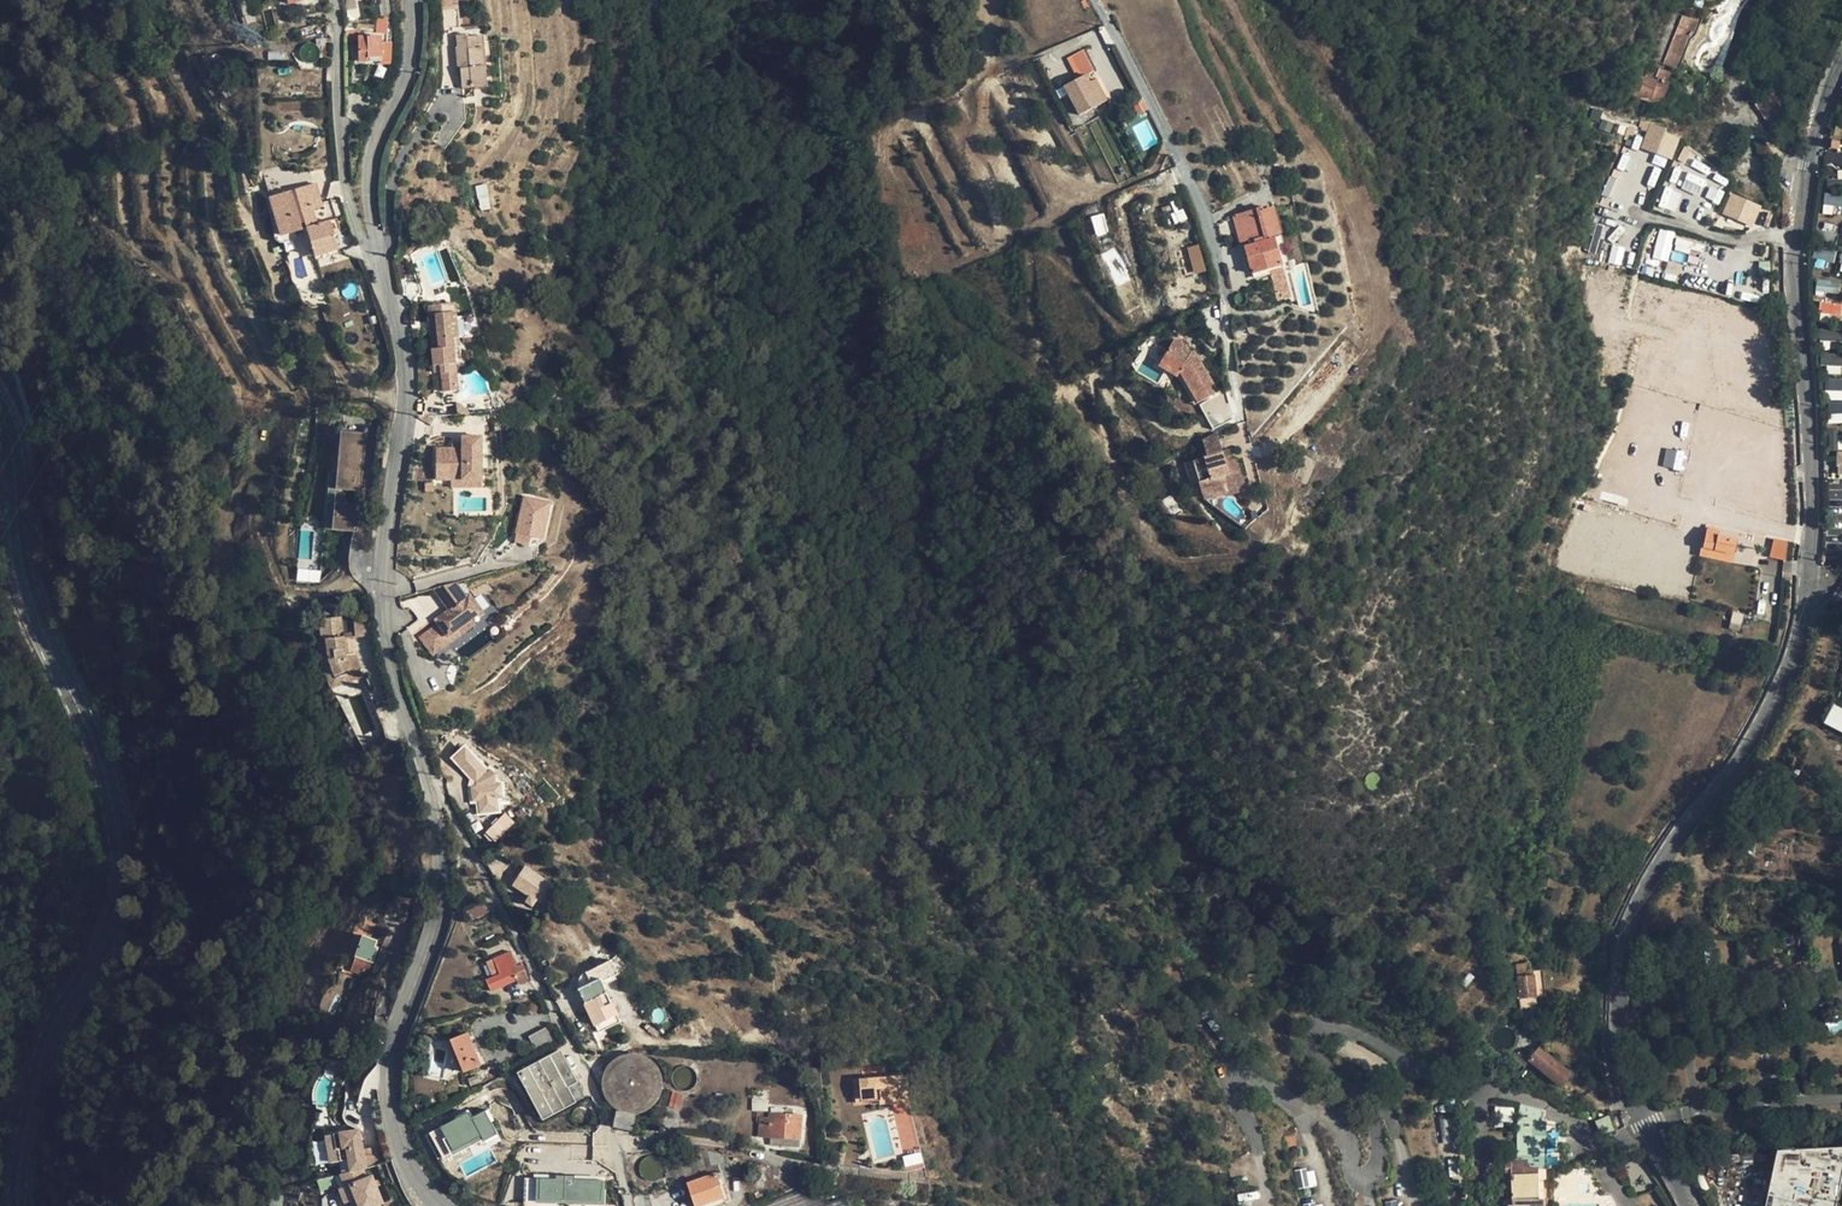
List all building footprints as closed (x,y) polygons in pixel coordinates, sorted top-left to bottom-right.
[(238,3),(247,25),(256,21),(254,14),(256,13),(251,0),(246,0),(238,3)] [(348,20),(358,19),(354,0),(345,0),(348,20)] [(441,10),(452,9),(459,8),(458,0),(440,0),(441,10)] [(1809,0),(1797,0),(1795,6),(1808,12),(1812,1),(1809,0)] [(1838,5),(1824,0),(1823,5),(1836,10),(1838,5)] [(1836,10),(1823,5),(1818,15),(1832,21),(1836,10)] [(1768,6),(1764,16),(1777,21),(1781,11),(1768,6)] [(1697,21),(1675,12),(1656,61),(1675,68),(1690,30),(1693,31),(1697,21)] [(1791,15),(1787,25),(1801,30),(1805,20),(1791,15)] [(1777,21),(1764,16),(1762,21),(1776,26),(1777,21)] [(387,17),(375,18),(376,34),(389,32),(387,17)] [(1816,24),(1812,34),(1825,39),(1829,29),(1816,24)] [(1787,25),(1785,30),(1799,35),(1801,30),(1787,25)] [(358,41),(358,37),(358,31),(345,31),(344,41),(358,41)] [(468,34),(457,35),(457,41),(458,47),(456,47),(458,67),(460,67),(461,77),(462,88),(472,87),(472,84),(487,82),(486,66),(484,66),(482,48),(479,48),(478,36),(468,37),(468,34)] [(1812,34),(1810,39),(1823,44),(1825,39),(1812,34)] [(367,57),(381,57),(381,59),(389,59),(390,43),(380,43),(380,37),(358,37),(358,41),(358,44),(358,50),(358,61),(367,61),(367,57)] [(319,50),(319,58),(328,58),(328,38),(320,38),(315,39),(316,44),(319,50)] [(1672,71),(1660,67),(1656,76),(1662,78),(1668,80),(1672,71)] [(1085,75),(1064,86),(1079,115),(1101,103),(1090,83),(1085,75)] [(1660,83),(1638,75),(1632,91),(1661,102),(1669,81),(1668,80),(1662,78),(1660,83)] [(1096,79),(1090,83),(1101,103),(1107,100),(1096,79)] [(1776,93),(1768,98),(1773,106),(1781,101),(1776,93)] [(1767,97),(1757,104),(1766,119),(1777,113),(1773,106),(1768,98),(1767,97)] [(1766,119),(1765,120),(1773,132),(1785,124),(1778,112),(1777,113),(1766,119)] [(1671,160),(1681,134),(1649,123),(1640,148),(1671,160)] [(1838,142),(1831,141),(1830,148),(1837,150),(1838,142)] [(1669,185),(1700,194),(1705,177),(1674,168),(1669,185)] [(475,186),(479,210),(490,208),(486,184),(475,186)] [(1664,186),(1658,207),(1676,212),(1682,191),(1664,186)] [(1709,187),(1705,198),(1718,203),(1723,192),(1709,187)] [(1841,206),(1841,188),(1824,188),(1824,206),(1841,206)] [(1730,192),(1721,214),(1752,226),(1761,205),(1730,192)] [(1275,208),(1272,209),(1279,234),(1282,233),(1275,208)] [(1261,209),(1238,215),(1246,243),(1279,234),(1272,209),(1262,212),(1261,209)] [(1096,236),(1108,233),(1103,213),(1091,216),(1096,236)] [(1233,217),(1241,245),(1244,244),(1246,243),(1238,215),(1233,217)] [(337,248),(329,220),(306,227),(314,255),(337,248)] [(1667,262),(1675,232),(1660,228),(1652,258),(1667,262)] [(1274,239),(1245,247),(1253,277),(1270,272),(1282,268),(1274,239)] [(1186,247),(1194,274),(1206,270),(1198,244),(1186,247)] [(338,253),(337,248),(314,255),(315,260),(338,253)] [(406,258),(396,261),(401,279),(410,276),(406,258)] [(1282,268),(1270,272),(1271,275),(1277,301),(1290,297),(1282,268)] [(1815,280),(1816,293),(1840,292),(1839,279),(1815,280)] [(1819,302),(1819,315),(1841,314),(1841,302),(1819,302)] [(456,303),(429,306),(429,315),(436,314),(438,328),(431,328),(432,340),(439,340),(453,338),(452,326),(458,326),(456,303)] [(436,314),(429,315),(431,328),(438,328),(436,314)] [(1246,325),(1232,331),(1236,340),(1250,334),(1246,325)] [(1841,340),(1841,331),(1819,329),(1818,340),(1841,341),(1841,340)] [(453,338),(439,340),(439,348),(432,349),(434,366),(441,365),(442,372),(442,373),(443,391),(457,390),(454,347),(453,338)] [(1197,403),(1217,391),(1198,359),(1196,361),(1190,353),(1191,351),(1184,347),(1182,343),(1180,341),(1174,340),(1161,361),(1179,371),(1197,403)] [(1198,359),(1193,350),(1191,351),(1190,353),(1196,361),(1198,359)] [(1820,354),(1820,370),(1841,370),(1841,354),(1820,354)] [(1159,365),(1177,377),(1179,371),(1161,361),(1159,365)] [(1197,403),(1179,371),(1177,377),(1193,405),(1197,403)] [(1841,399),(1841,379),(1826,379),(1827,400),(1841,399)] [(1212,428),(1233,418),(1223,395),(1201,406),(1212,428)] [(1841,422),(1841,401),(1828,401),(1828,422),(1841,422)] [(336,488),(360,490),(364,432),(340,430),(336,488)] [(1242,478),(1234,460),(1224,462),(1222,452),(1216,433),(1202,440),(1206,456),(1192,460),(1206,503),(1218,498),(1215,492),(1231,485),(1230,482),(1242,478)] [(481,436),(461,436),(461,442),(461,448),(461,451),(455,451),(455,448),(451,448),(435,448),(435,479),(450,479),(481,479),(481,436)] [(1662,466),(1681,471),(1685,453),(1666,448),(1662,466)] [(1229,450),(1222,452),(1224,462),(1234,460),(1229,450)] [(328,471),(324,528),(358,531),(360,503),(344,502),(345,490),(335,490),(336,471),(328,471)] [(516,536),(530,540),(541,543),(551,508),(526,501),(516,536)] [(1708,525),(1707,530),(1716,532),(1715,536),(1737,540),(1739,532),(1708,525)] [(1716,532),(1707,530),(1704,547),(1734,554),(1737,540),(1715,536),(1716,532)] [(530,540),(516,536),(514,544),(528,548),(530,540)] [(1787,542),(1773,539),(1770,557),(1785,560),(1787,542)] [(1732,564),(1734,554),(1704,547),(1701,547),(1699,556),(1732,564)] [(320,583),(321,569),(298,567),(297,581),(320,583)] [(1783,570),(1772,569),(1763,620),(1772,623),(1778,599),(1783,570)] [(470,593),(445,612),(445,614),(446,618),(448,620),(453,623),(462,633),(475,623),(472,619),(483,610),(470,593)] [(339,617),(319,619),(321,638),(321,639),(325,639),(328,658),(335,678),(350,673),(353,679),(362,675),(359,669),(360,669),(355,654),(345,654),(343,637),(354,635),(351,612),(339,614),(339,617)] [(1741,619),(1733,617),(1730,629),(1738,631),(1741,619)] [(371,636),(369,620),(353,621),(355,637),(371,636)] [(439,623),(420,637),(434,655),(452,640),(439,623)] [(328,658),(325,639),(321,639),(321,638),(318,639),(321,660),(328,658)] [(335,678),(328,658),(321,660),(331,687),(337,685),(335,678)] [(350,673),(335,678),(337,685),(353,679),(350,673)] [(1823,723),(1841,733),(1841,708),(1833,703),(1823,723)] [(355,735),(348,721),(343,724),(350,738),(355,735)] [(391,725),(382,727),(386,744),(395,741),(391,725)] [(388,750),(386,744),(378,747),(365,753),(368,758),(388,750)] [(475,804),(477,815),(499,811),(496,797),(502,796),(497,768),(481,771),(476,747),(459,750),(469,805),(475,804)] [(494,843),(515,822),(504,812),(484,832),(494,843)] [(526,867),(513,885),(531,896),(527,902),(533,905),(537,900),(540,902),(543,902),(547,901),(550,899),(552,896),(553,894),(553,890),(551,885),(526,867)] [(394,916),(397,896),(391,895),(390,902),(387,901),(385,914),(394,916)] [(397,896),(394,916),(411,920),(415,899),(397,896)] [(482,903),(465,910),(469,920),(486,913),(482,903)] [(349,972),(360,936),(348,932),(336,968),(349,972)] [(374,947),(376,941),(362,935),(351,970),(368,976),(377,948),(374,947)] [(384,938),(376,961),(384,964),(392,941),(384,938)] [(511,952),(494,959),(500,974),(493,977),(486,980),(491,991),(517,980),(518,982),(520,984),(522,984),(526,983),(527,982),(528,977),(522,964),(517,966),(511,952)] [(494,959),(486,962),(493,977),(500,974),(494,959)] [(611,960),(586,973),(583,976),(581,979),(585,987),(579,989),(576,991),(582,1004),(585,1003),(595,1025),(604,1021),(607,1029),(610,1028),(620,1024),(621,1023),(602,982),(605,980),(615,976),(619,974),(611,960)] [(1529,962),(1515,963),(1516,975),(1537,973),(1536,971),(1530,972),(1529,962)] [(1534,975),(1518,977),(1521,1006),(1530,1005),(1529,998),(1536,997),(1534,975)] [(615,976),(605,980),(607,984),(617,979),(615,976)] [(604,1021),(595,1025),(599,1033),(607,1029),(604,1021)] [(620,1024),(610,1028),(615,1037),(624,1033),(620,1024)] [(554,1042),(546,1027),(529,1036),(536,1051),(554,1042)] [(468,1033),(451,1040),(452,1041),(464,1071),(465,1072),(481,1065),(468,1033)] [(452,1041),(448,1043),(460,1073),(464,1071),(452,1041)] [(1571,1075),(1539,1048),(1529,1060),(1560,1087),(1571,1075)] [(560,1051),(519,1073),(544,1118),(585,1096),(560,1051)] [(611,1105),(618,1111),(615,1126),(632,1130),(635,1114),(640,1113),(646,1111),(651,1107),(656,1103),(660,1098),(662,1092),(663,1085),(663,1079),(661,1073),(658,1067),(654,1062),(649,1058),(644,1055),(637,1053),(631,1053),(625,1054),(619,1056),(613,1060),(609,1064),(605,1069),(603,1075),(602,1082),(602,1088),(604,1094),(607,1100),(611,1105)] [(699,1059),(694,1061),(703,1070),(706,1067),(699,1059)] [(694,1061),(688,1066),(690,1067),(694,1070),(696,1072),(697,1075),(703,1070),(694,1061)] [(792,1068),(785,1062),(780,1066),(787,1073),(792,1068)] [(477,1075),(468,1079),(471,1086),(480,1082),(477,1075)] [(907,1076),(853,1081),(856,1103),(880,1101),(880,1104),(891,1103),(898,1134),(912,1131),(905,1102),(909,1102),(907,1076)] [(684,1094),(672,1091),(668,1106),(680,1109),(684,1094)] [(752,1098),(752,1111),(767,1112),(767,1113),(768,1113),(769,1099),(752,1098)] [(912,1131),(916,1130),(911,1111),(909,1102),(905,1102),(912,1131)] [(1539,1121),(1541,1109),(1521,1104),(1519,1118),(1539,1121)] [(1495,1108),(1495,1122),(1512,1122),(1512,1107),(1495,1108)] [(793,1109),(784,1109),(783,1114),(771,1113),(769,1113),(769,1115),(767,1115),(767,1113),(767,1112),(752,1111),(752,1117),(757,1117),(757,1122),(760,1122),(759,1137),(771,1137),(800,1139),(801,1139),(802,1115),(792,1114),(793,1109)] [(497,1133),(486,1110),(471,1116),(470,1112),(429,1131),(442,1158),(497,1133)] [(1609,1115),(1594,1120),(1599,1135),(1614,1130),(1609,1115)] [(1528,1161),(1544,1161),(1546,1122),(1539,1121),(1519,1118),(1518,1118),(1517,1133),(1517,1160),(1527,1159),(1528,1161)] [(1442,1140),(1449,1141),(1450,1121),(1443,1121),(1442,1140)] [(367,1167),(363,1149),(360,1129),(340,1133),(343,1148),(347,1147),(351,1171),(363,1168),(367,1167)] [(920,1148),(916,1130),(912,1131),(898,1134),(903,1152),(920,1148)] [(800,1147),(800,1139),(771,1137),(770,1145),(800,1147)] [(1712,1156),(1713,1167),(1764,1164),(1764,1160),(1783,1158),(1784,1170),(1807,1168),(1810,1200),(1810,1205),(1841,1205),(1837,1148),(1834,1148),(1834,1145),(1827,1146),(1827,1148),(1712,1156)] [(376,1146),(363,1149),(367,1167),(379,1164),(376,1146)] [(536,1152),(520,1146),(516,1158),(532,1163),(536,1152)] [(920,1148),(903,1152),(905,1173),(925,1168),(920,1148)] [(716,1164),(727,1161),(724,1154),(707,1150),(711,1166),(716,1164)] [(563,1170),(566,1162),(553,1157),(549,1165),(563,1170)] [(1528,1161),(1527,1159),(1517,1160),(1505,1160),(1506,1197),(1511,1197),(1512,1205),(1508,1205),(1544,1205),(1543,1199),(1539,1200),(1537,1167),(1528,1168),(1528,1161)] [(721,1179),(731,1175),(727,1161),(716,1164),(721,1179)] [(688,1183),(714,1174),(712,1166),(685,1174),(688,1183)] [(356,1198),(359,1205),(374,1205),(383,1202),(373,1175),(368,1177),(363,1168),(351,1171),(341,1174),(345,1186),(340,1188),(345,1203),(356,1198)] [(1784,1170),(1784,1189),(1797,1200),(1810,1200),(1807,1168),(1784,1170)] [(1296,1171),(1298,1188),(1316,1186),(1314,1169),(1296,1171)] [(723,1197),(714,1174),(688,1183),(696,1205),(698,1205),(723,1197)] [(336,1175),(318,1179),(320,1187),(338,1183),(336,1175)] [(549,1202),(600,1202),(600,1178),(524,1178),(524,1202),(549,1202)] [(1238,1202),(1260,1198),(1258,1190),(1237,1194),(1238,1202)] [(848,1196),(851,1205),(860,1205),(855,1193),(848,1196)] [(824,1204),(820,1205),(849,1205),(846,1196),(824,1204)] [(698,1205),(714,1205),(725,1202),(723,1197),(698,1205)]
